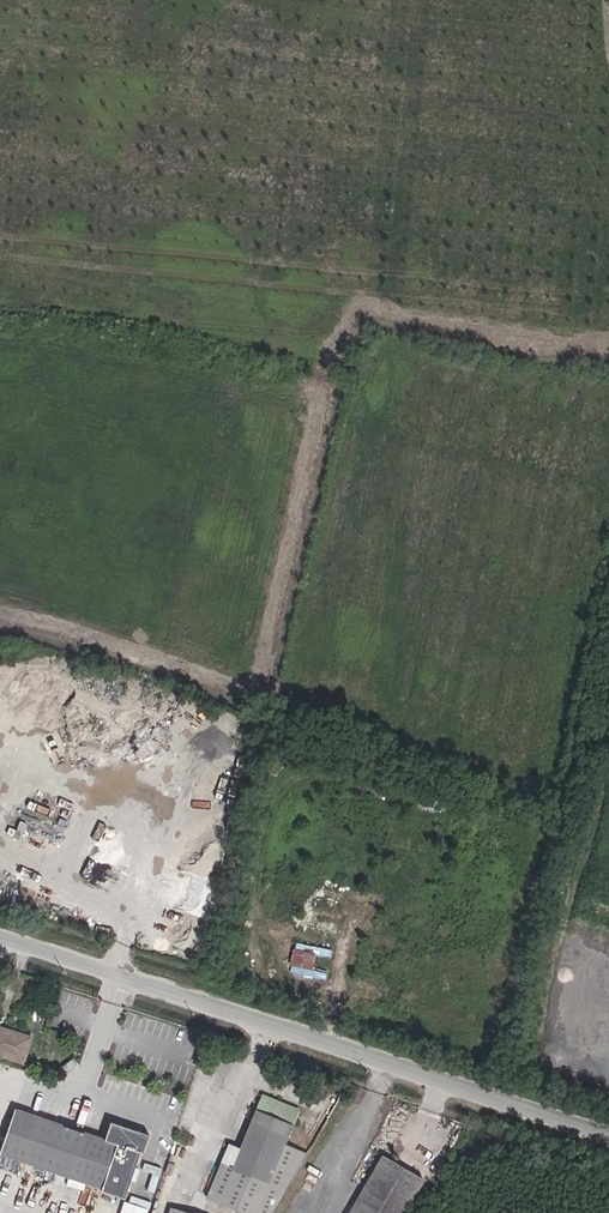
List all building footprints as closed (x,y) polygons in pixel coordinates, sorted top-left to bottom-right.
[(303,913),(303,923),(321,923),(321,913),(303,913)] [(315,953),(333,956),(334,948),(295,942),(292,963),(313,967),(315,953)] [(2,1017),(0,1023),(0,1043),(19,1049),(27,1026),(2,1017)] [(285,1181),(305,1143),(283,1135),(294,1101),(262,1089),(255,1093),(251,1102),(252,1102),(231,1161),(268,1175),(285,1181)] [(101,1178),(102,1173),(124,1181),(136,1143),(139,1144),(144,1127),(107,1115),(101,1132),(13,1100),(0,1137),(0,1143),(101,1178)] [(422,1179),(381,1156),(348,1212),(403,1212),(422,1179)] [(285,1181),(268,1175),(231,1161),(220,1158),(207,1192),(266,1212),(268,1212),(285,1181)] [(119,1212),(148,1212),(150,1201),(123,1194),(119,1212)] [(167,1196),(161,1212),(216,1212),(167,1196)]
